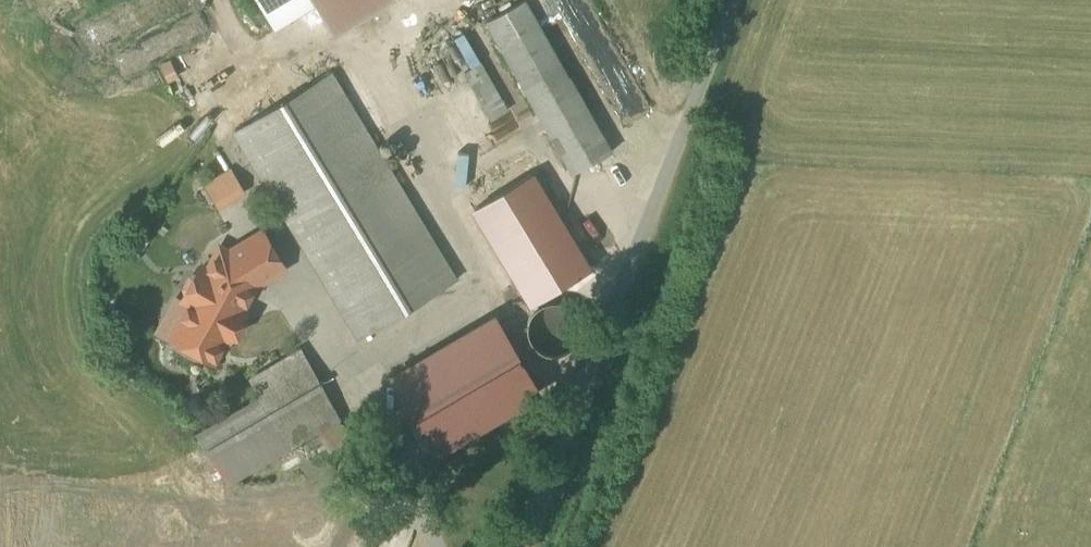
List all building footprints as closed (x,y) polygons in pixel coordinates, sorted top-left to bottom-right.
[(274,28),(315,4),(321,0),(257,0),(274,28)] [(315,4),(331,30),(380,0),(321,0),(315,4)] [(526,0),(525,0),(487,21),(574,173),(597,160),(604,172),(605,172),(618,164),(526,0)] [(508,110),(481,63),(465,72),(491,119),(508,110)] [(456,280),(330,72),(234,130),(360,338),(456,280)] [(598,265),(531,153),(484,181),(551,293),(598,265)] [(623,174),(618,164),(605,172),(611,181),(623,174)] [(262,231),(223,254),(213,272),(202,266),(197,273),(191,276),(185,286),(186,293),(198,300),(176,339),(214,360),(225,340),(227,341),(244,310),(242,309),(256,285),(283,268),(262,231)] [(561,301),(556,301),(551,301),(546,303),(542,305),(538,308),(534,312),(532,316),(530,321),(529,326),(529,331),(530,336),(532,340),(535,344),(538,348),(543,351),(547,353),(552,354),(557,355),(562,354),(567,353),(571,351),(575,347),(579,344),(581,339),(583,335),(584,330),(584,325),(583,320),(581,315),(578,311),(574,307),(570,304),(566,302),(561,301)] [(522,336),(407,406),(433,452),(549,382),(522,336)] [(315,373),(287,390),(273,366),(250,380),(261,401),(286,446),(287,446),(339,416),(315,373)] [(261,401),(199,437),(226,482),(286,446),(261,401)]
